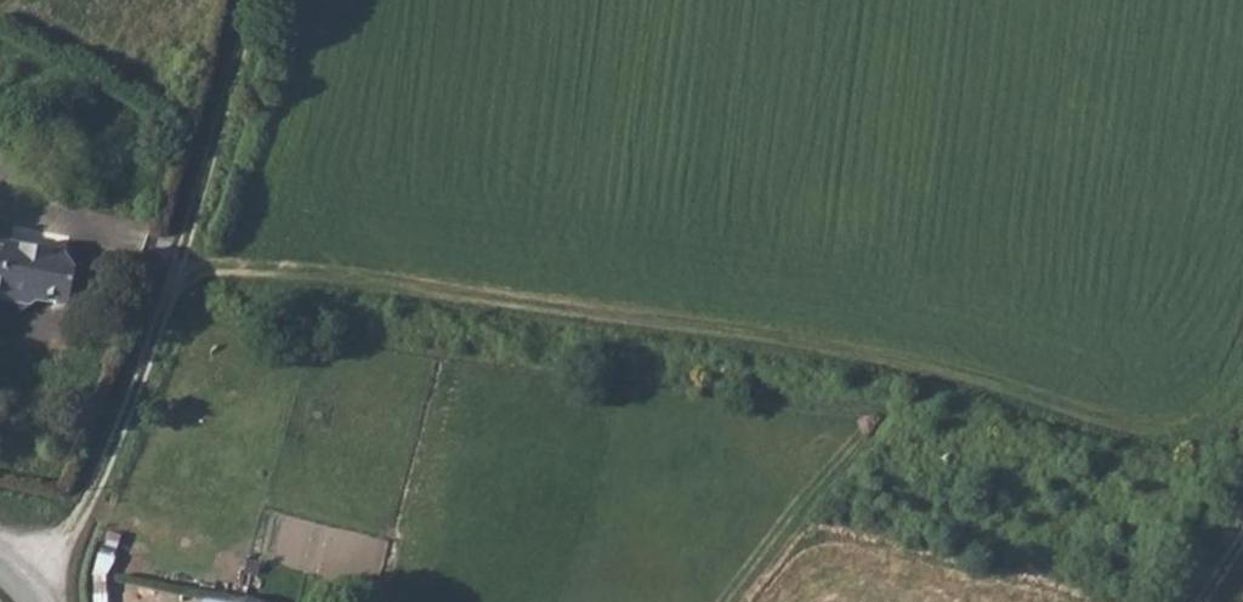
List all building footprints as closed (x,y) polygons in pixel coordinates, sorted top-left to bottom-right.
[(0,231),(0,303),(33,309),(34,301),(72,308),(82,252),(22,242),(23,236),(0,231)]
